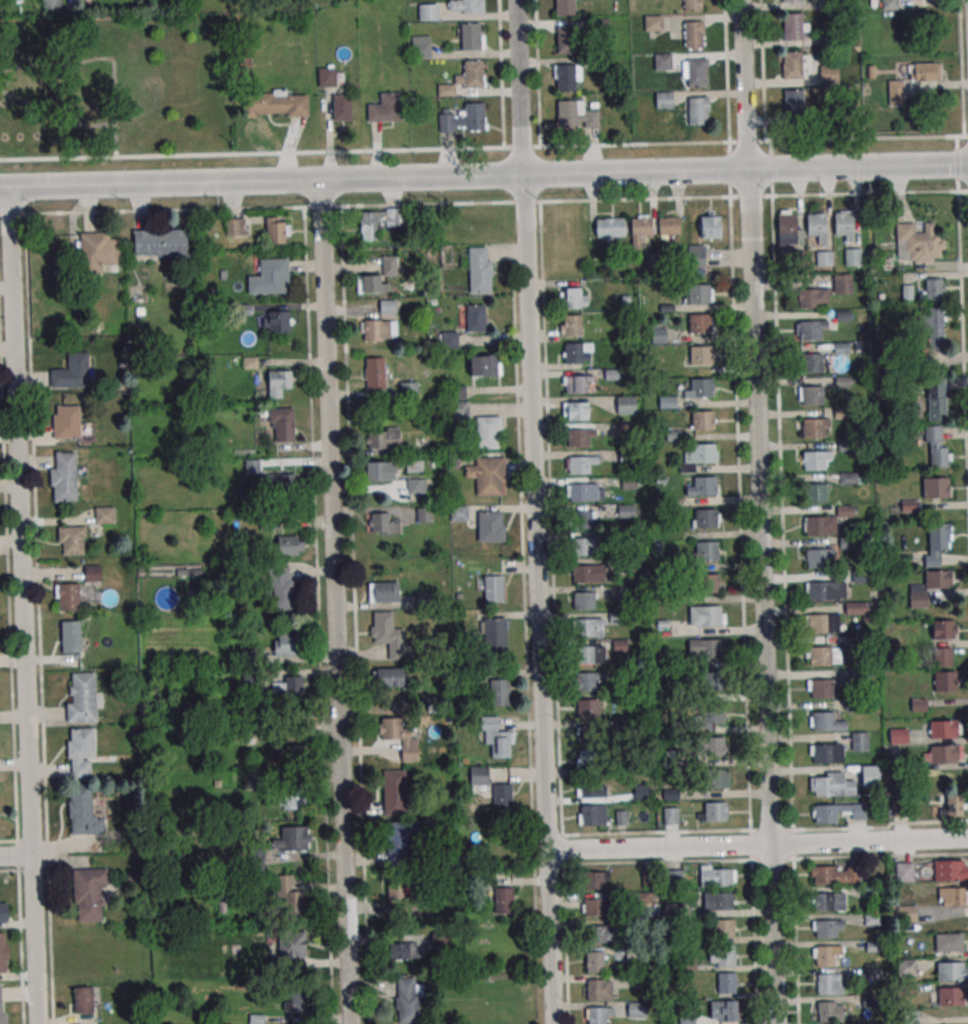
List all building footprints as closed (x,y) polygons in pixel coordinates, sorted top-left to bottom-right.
[(42,9),(60,9),(60,0),(42,0),(42,9)] [(448,11),(447,0),(482,0),(483,13),(460,14),(460,10),(448,11)] [(554,15),(553,0),(572,0),(573,14),(554,15)] [(682,10),(682,0),(701,0),(701,10),(682,10)] [(828,9),(827,0),(844,0),(845,8),(828,9)] [(881,10),(897,10),(897,0),(881,0),(881,10)] [(418,4),(436,4),(436,19),(419,20),(418,4)] [(781,13),(800,12),(801,39),(782,40),(781,13)] [(644,15),(661,15),(662,30),(644,31),(644,15)] [(683,21),(702,21),(703,47),(684,48),(683,21)] [(460,23),(479,22),(480,49),(461,50),(460,23)] [(556,27),(574,26),(575,53),(556,53),(556,27)] [(411,43),(429,43),(429,58),(412,59),(411,43)] [(781,52),(800,51),(801,78),(782,79),(781,52)] [(654,54),(671,53),(672,69),(654,70),(654,54)] [(610,70),(610,57),(596,57),(596,70),(610,70)] [(686,59),(705,59),(706,85),(687,86),(686,59)] [(463,60),(481,60),(482,87),(463,87),(463,60)] [(903,81),(941,81),(941,63),(906,63),(906,73),(889,73),(889,107),(903,107),(903,81)] [(555,64),(574,64),(574,90),(556,91),(555,64)] [(819,68),(836,67),(837,82),(820,83),(819,68)] [(336,68),(319,68),(319,86),(336,86),(336,68)] [(783,90),(802,89),(803,116),(784,117),(783,90)] [(308,95),(287,95),(287,92),(244,92),(244,116),(308,116),(308,95)] [(380,92),(380,104),(368,104),(368,121),(402,121),(402,92),(380,92)] [(333,121),(352,121),(352,93),(333,93),(333,121)] [(654,93),(672,93),(673,108),(655,109),(654,93)] [(687,97),(706,97),(707,123),(688,124),(687,97)] [(556,101),(574,100),(575,127),(556,127),(556,101)] [(464,103),(483,103),(484,129),(465,130),(464,103)] [(361,240),(378,240),(377,226),(404,226),(404,210),(360,210),(361,240)] [(835,210),(835,235),(843,235),(843,241),(854,241),(854,210),(835,210)] [(777,211),(777,255),(787,255),(787,244),(802,244),(802,230),(797,230),(797,211),(777,211)] [(698,212),(698,238),(720,238),(720,212),(698,212)] [(807,213),(807,235),(817,235),(817,243),(826,243),(826,213),(807,213)] [(631,216),(631,246),(641,246),(641,236),(653,236),(653,216),(631,216)] [(659,217),(659,237),(680,237),(680,216),(659,217)] [(625,217),(596,217),(596,239),(625,239),(625,217)] [(226,237),(245,237),(245,218),(226,218),(226,237)] [(267,243),(289,243),(289,221),(267,221),(267,243)] [(897,222),(896,263),(941,263),(941,234),(935,234),(935,222),(897,222)] [(134,230),(134,256),(188,256),(187,230),(134,230)] [(80,274),(103,274),(103,264),(119,264),(119,233),(80,233),(80,274)] [(705,268),(705,244),(688,244),(688,268),(705,268)] [(442,262),(450,262),(449,247),(442,247),(442,262)] [(492,293),(492,247),(469,247),(469,293),(492,293)] [(861,248),(845,248),(845,265),(861,265),(861,248)] [(832,265),(832,251),(816,251),(816,265),(832,265)] [(358,293),(388,292),(388,276),(397,276),(397,256),(382,256),(382,275),(357,275),(358,293)] [(288,258),(260,258),(260,275),(248,275),(248,294),(288,294),(288,258)] [(851,293),(851,275),(833,275),(833,293),(851,293)] [(920,278),(920,299),(944,299),(944,278),(920,278)] [(687,285),(709,284),(709,303),(688,304),(687,285)] [(560,309),(588,309),(588,288),(560,288),(560,309)] [(797,289),(819,288),(820,307),(798,308),(797,289)] [(395,301),(381,300),(380,311),(395,312),(395,301)] [(460,305),(460,331),(486,331),(486,305),(460,305)] [(944,307),(923,307),(924,349),(944,348),(944,307)] [(290,332),(289,310),(267,311),(268,333),(290,332)] [(688,314),(709,313),(710,332),(688,333),(688,314)] [(582,336),(582,315),(560,315),(560,336),(582,336)] [(360,320),(360,340),(396,340),(396,320),(360,320)] [(799,321),(820,320),(821,339),(799,340),(799,321)] [(669,328),(652,328),(652,343),(669,343),(669,328)] [(442,332),(442,347),(458,347),(458,332),(442,332)] [(563,363),(591,363),(591,343),(563,343),(563,363)] [(688,346),(710,345),(711,364),(689,365),(688,346)] [(86,352),(87,386),(49,387),(49,369),(67,368),(66,352),(86,352)] [(799,354),(821,353),(821,372),(799,373),(799,354)] [(500,355),(470,355),(470,376),(500,376),(500,355)] [(386,389),(386,358),(365,358),(365,389),(386,389)] [(269,370),(269,398),(282,398),(282,388),(292,388),(292,370),(269,370)] [(562,375),(562,393),(593,393),(593,375),(562,375)] [(690,378),(711,378),(712,397),(690,397),(690,378)] [(945,421),(945,378),(928,378),(928,421),(945,421)] [(418,398),(418,381),(400,381),(400,398),(418,398)] [(800,386),(822,386),(822,404),(801,405),(800,386)] [(636,396),(617,396),(617,414),(636,414),(636,396)] [(450,420),(469,420),(469,401),(450,401),(450,420)] [(563,402),(563,420),(590,420),(590,402),(563,402)] [(77,406),(78,433),(56,433),(56,406),(77,406)] [(294,408),(269,408),(269,442),(294,442),(294,408)] [(691,411),(712,410),(713,429),(691,430),(691,411)] [(501,416),(476,416),(476,448),(501,448),(501,416)] [(801,418),(823,418),(824,437),(802,437),(801,418)] [(927,425),(927,467),(948,467),(948,445),(942,445),(942,425),(927,425)] [(400,428),(366,428),(366,448),(400,448),(400,428)] [(595,447),(595,429),(566,429),(566,447),(595,447)] [(692,444),(714,443),(714,462),(692,463),(692,444)] [(802,451),(824,451),(824,470),(802,470),(802,451)] [(567,455),(567,473),(590,473),(590,464),(598,464),(598,455),(567,455)] [(475,466),(466,466),(466,477),(477,477),(477,496),(505,496),(505,457),(475,457),(475,466)] [(365,481),(396,481),(396,462),(365,462),(365,481)] [(859,472),(840,472),(840,483),(859,483),(859,472)] [(74,473),(75,500),(53,501),(52,474),(74,473)] [(294,473),(261,473),(261,491),(294,491),(294,473)] [(693,477),(714,476),(715,495),(693,496),(693,477)] [(923,497),(949,497),(949,477),(923,477),(923,497)] [(426,478),(407,478),(407,494),(426,494),(426,478)] [(604,483),(567,483),(567,500),(604,500),(604,483)] [(804,484),(826,483),(827,502),(805,502),(804,484)] [(618,516),(634,516),(634,506),(618,506),(618,516)] [(96,523),(114,523),(114,507),(96,507),(96,523)] [(452,520),(463,520),(463,507),(452,507),(452,520)] [(431,508),(418,508),(418,521),(431,521),(431,508)] [(694,509),(715,508),(716,527),(694,528),(694,509)] [(478,511),(478,542),(505,542),(505,511),(478,511)] [(569,511),(569,528),(597,528),(597,518),(605,518),(605,511),(569,511)] [(400,534),(400,522),(390,522),(390,513),(369,513),(369,534),(400,534)] [(805,516),(826,516),(827,535),(805,535),(805,516)] [(280,529),(280,518),(261,518),(261,529),(280,529)] [(929,524),(929,550),(950,550),(950,524),(929,524)] [(82,527),(83,554),(61,554),(61,527),(82,527)] [(302,555),(302,536),(277,536),(277,555),(302,555)] [(598,538),(571,538),(571,555),(598,555),(598,538)] [(695,542),(717,541),(717,560),(696,561),(695,542)] [(806,549),(827,548),(828,567),(806,568),(806,549)] [(612,582),(612,564),(571,564),(571,582),(612,582)] [(101,566),(84,566),(84,581),(101,581),(101,566)] [(291,610),(291,566),(271,566),(271,610),(291,610)] [(925,588),(951,588),(951,570),(925,570),(925,588)] [(697,575),(718,574),(719,593),(697,594),(697,575)] [(503,575),(484,575),(484,602),(503,602),(503,575)] [(808,582),(829,581),(830,600),(808,601),(808,582)] [(368,602),(399,602),(399,582),(368,582),(368,602)] [(79,583),(80,610),(58,610),(57,584),(79,583)] [(573,609),(595,609),(595,591),(573,591),(573,609)] [(845,615),(870,615),(870,603),(845,603),(845,615)] [(697,606),(719,605),(719,624),(698,625),(697,606)] [(371,612),(371,643),(387,643),(387,660),(412,660),(412,646),(404,646),(404,628),(393,628),(393,612),(371,612)] [(809,614),(831,614),(831,633),(810,633),(809,614)] [(482,618),(482,656),(508,656),(508,618),(482,618)] [(576,618),(576,636),(604,636),(604,618),(576,618)] [(956,620),(931,620),(931,639),(956,639),(956,620)] [(60,621),(79,621),(79,652),(61,653),(60,621)] [(274,633),(274,657),(299,657),(299,633),(274,633)] [(699,640),(720,639),(721,658),(699,658),(699,640)] [(610,646),(576,646),(576,663),(610,663),(610,646)] [(809,647),(830,646),(831,665),(809,666),(809,647)] [(934,666),(951,666),(951,647),(934,647),(934,666)] [(409,668),(373,668),(373,686),(409,686),(409,668)] [(933,691),(958,691),(958,671),(933,671),(933,691)] [(70,673),(94,672),(95,721),(66,722),(65,703),(72,703),(70,673)] [(574,691),(599,691),(599,682),(607,682),(607,672),(574,672),(574,691)] [(699,672),(721,672),(722,691),(700,691),(699,672)] [(302,694),(302,678),(272,678),(272,694),(302,694)] [(510,706),(510,679),(490,679),(490,706),(510,706)] [(809,680),(831,679),(832,698),(810,699),(809,680)] [(601,699),(576,699),(576,717),(601,717),(601,699)] [(912,710),(926,710),(926,700),(912,700),(912,710)] [(700,704),(722,704),(722,723),(701,723),(700,704)] [(810,712),(832,711),(832,730),(811,731),(810,712)] [(511,757),(511,730),(499,730),(498,716),(482,716),(482,744),(492,744),(492,757),(511,757)] [(402,717),(378,717),(378,739),(402,739),(402,758),(416,758),(416,727),(402,727),(402,717)] [(961,720),(926,720),(926,738),(961,738),(961,720)] [(578,727),(578,745),(600,745),(600,727),(578,727)] [(94,728),(69,728),(69,777),(94,777),(94,728)] [(889,728),(889,743),(908,743),(908,728),(889,728)] [(868,751),(868,732),(851,732),(851,751),(868,751)] [(701,737),(723,737),(723,756),(701,756),(701,737)] [(812,745),(834,744),(835,763),(813,764),(812,745)] [(310,745),(277,745),(277,764),(310,764),(310,745)] [(961,745),(930,745),(930,754),(924,754),(924,763),(961,763),(961,745)] [(676,751),(662,751),(662,766),(676,766),(676,751)] [(861,786),(878,786),(878,764),(861,764),(861,786)] [(493,783),(493,766),(470,766),(470,790),(489,790),(489,809),(512,810),(513,783),(493,783)] [(704,770),(726,769),(727,788),(705,788),(704,770)] [(384,815),(406,815),(406,772),(384,772),(384,815)] [(813,777),(835,777),(835,796),(814,796),(813,777)] [(577,781),(577,798),(607,798),(607,781),(577,781)] [(91,786),(69,786),(69,834),(105,834),(105,815),(92,815),(91,786)] [(281,787),(281,806),(308,806),(308,787),(281,787)] [(963,796),(941,796),(941,817),(963,817),(963,796)] [(703,803),(725,802),(725,821),(704,822),(703,803)] [(578,825),(606,826),(606,805),(579,805),(578,825)] [(814,806),(835,805),(836,824),(814,824),(814,806)] [(679,807),(664,807),(664,827),(679,827),(679,807)] [(418,821),(387,821),(387,863),(409,863),(409,839),(418,839),(418,821)] [(273,838),(273,851),(310,851),(310,827),(281,827),(281,838),(273,838)] [(263,871),(263,847),(249,847),(249,871),(263,871)] [(934,880),(967,880),(967,860),(934,860),(934,880)] [(896,882),(913,882),(913,862),(896,862),(896,882)] [(699,886),(735,886),(735,866),(699,866),(699,886)] [(859,866),(811,866),(811,882),(859,882),(859,866)] [(107,868),(74,868),(74,922),(102,922),(102,886),(107,886),(107,868)] [(664,868),(664,888),(682,888),(682,868),(664,868)] [(608,889),(608,872),(585,872),(585,889),(608,889)] [(305,891),(294,891),(294,875),(277,875),(277,913),(305,913),(305,891)] [(387,899),(414,899),(414,881),(387,881),(387,899)] [(513,914),(513,886),(494,886),(494,914),(513,914)] [(938,887),(938,906),(967,906),(967,887),(938,887)] [(733,910),(733,893),(700,893),(700,910),(733,910)] [(845,910),(845,893),(813,893),(813,910),(845,910)] [(584,916),(609,916),(609,894),(584,894),(584,916)] [(914,906),(898,906),(898,921),(914,921),(914,906)] [(733,920),(713,920),(713,937),(733,937),(733,920)] [(843,920),(813,920),(813,937),(843,937),(843,920)] [(614,925),(588,925),(588,943),(614,943),(614,925)] [(305,956),(305,931),(279,931),(279,956),(305,956)] [(962,933),(935,933),(935,951),(962,951),(962,933)] [(389,958),(425,958),(425,943),(389,943),(389,958)] [(715,945),(733,945),(734,966),(716,966),(715,945)] [(815,946),(833,946),(833,967),(815,967),(815,946)] [(584,952),(602,952),(603,973),(585,973),(584,952)] [(915,958),(897,958),(897,976),(915,976),(915,958)] [(967,980),(967,962),(936,962),(936,980),(967,980)] [(716,973),(734,973),(735,994),(717,994),(716,973)] [(816,974),(834,973),(834,994),(816,995),(816,974)] [(396,977),(396,1023),(422,1023),(422,977),(396,977)] [(586,980),(604,979),(604,1000),(586,1001),(586,980)] [(94,1013),(94,987),(74,987),(74,1013),(94,1013)] [(935,1005),(965,1005),(965,987),(935,987),(935,1005)] [(286,1012),(313,1012),(313,992),(286,992),(286,1012)] [(717,1001),(735,1000),(736,1021),(718,1022),(717,1001)] [(817,1002),(835,1001),(836,1022),(817,1023),(817,1002)] [(646,1002),(628,1002),(628,1018),(646,1018),(646,1002)] [(605,1007),(605,1023),(587,1023),(587,1007),(605,1007)]
